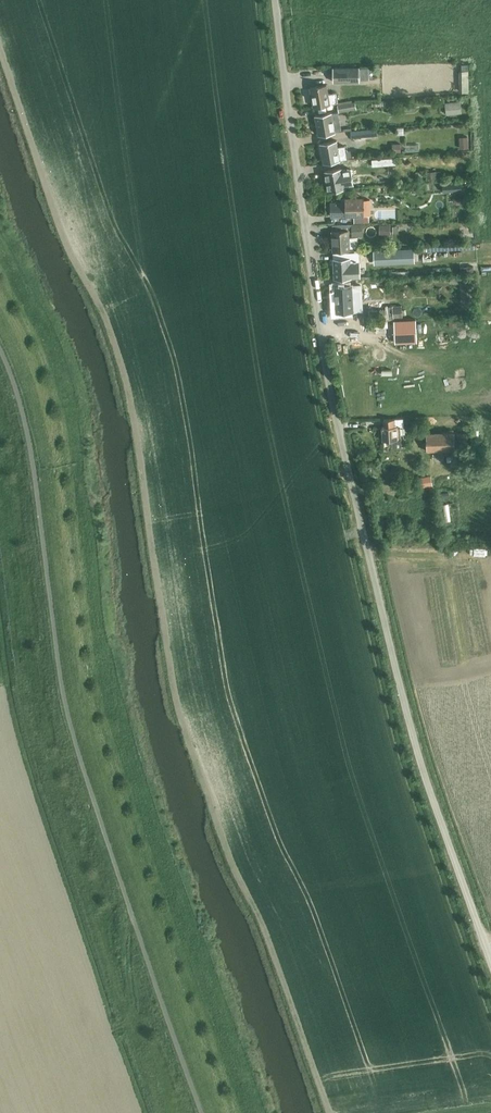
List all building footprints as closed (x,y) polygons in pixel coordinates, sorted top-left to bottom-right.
[(359,67),(332,67),(333,82),(359,81),(359,67)] [(336,92),(328,93),(326,84),(310,87),(313,106),(337,102),(336,92)] [(371,91),(371,99),(382,99),(381,90),(371,91)] [(445,102),(446,114),(461,112),(460,100),(445,102)] [(361,102),(355,103),(355,101),(337,104),(339,112),(356,108),(356,107),(362,106),(361,102)] [(315,115),(319,135),(335,131),(331,112),(315,115)] [(469,126),(461,126),(461,139),(470,139),(469,126)] [(351,130),(351,138),(378,135),(378,127),(351,130)] [(394,134),(395,141),(404,141),(404,133),(394,134)] [(345,145),(338,146),(337,140),(320,143),(324,162),(347,158),(345,145)] [(392,144),(393,153),(401,152),(401,143),(392,144)] [(341,168),(325,171),(328,191),(345,188),(344,187),(353,185),(350,168),(341,170),(341,168)] [(426,171),(427,181),(442,180),(441,170),(426,171)] [(427,182),(428,192),(437,191),(437,182),(427,182)] [(462,191),(461,182),(443,183),(444,191),(462,191)] [(331,215),(364,216),(364,198),(345,198),(346,202),(331,202),(331,215)] [(332,231),(333,252),(348,251),(348,248),(359,247),(358,236),(348,237),(347,230),(352,230),(352,223),(332,224),(332,231)] [(352,230),(352,236),(363,235),(363,223),(352,223),(352,230)] [(427,252),(434,251),(432,243),(425,245),(427,252)] [(414,248),(373,250),(374,264),(414,262),(414,248)] [(354,252),(333,253),(333,260),(334,278),(350,278),(358,278),(357,258),(354,258),(354,252)] [(360,284),(334,285),(335,311),(357,311),(357,300),(361,299),(360,284)] [(394,320),(395,342),(417,341),(416,319),(394,320)] [(408,417),(410,409),(402,408),(400,416),(408,417)] [(388,409),(387,417),(399,417),(399,410),(388,409)] [(392,447),(401,447),(400,426),(404,426),(403,418),(384,419),(384,426),(382,426),(382,440),(392,439),(392,447)] [(467,432),(455,432),(455,431),(427,431),(427,441),(422,441),(422,449),(427,449),(427,450),(445,449),(445,455),(454,455),(454,449),(455,449),(455,445),(468,444),(467,432)] [(419,477),(421,487),(433,485),(431,475),(419,477)]
